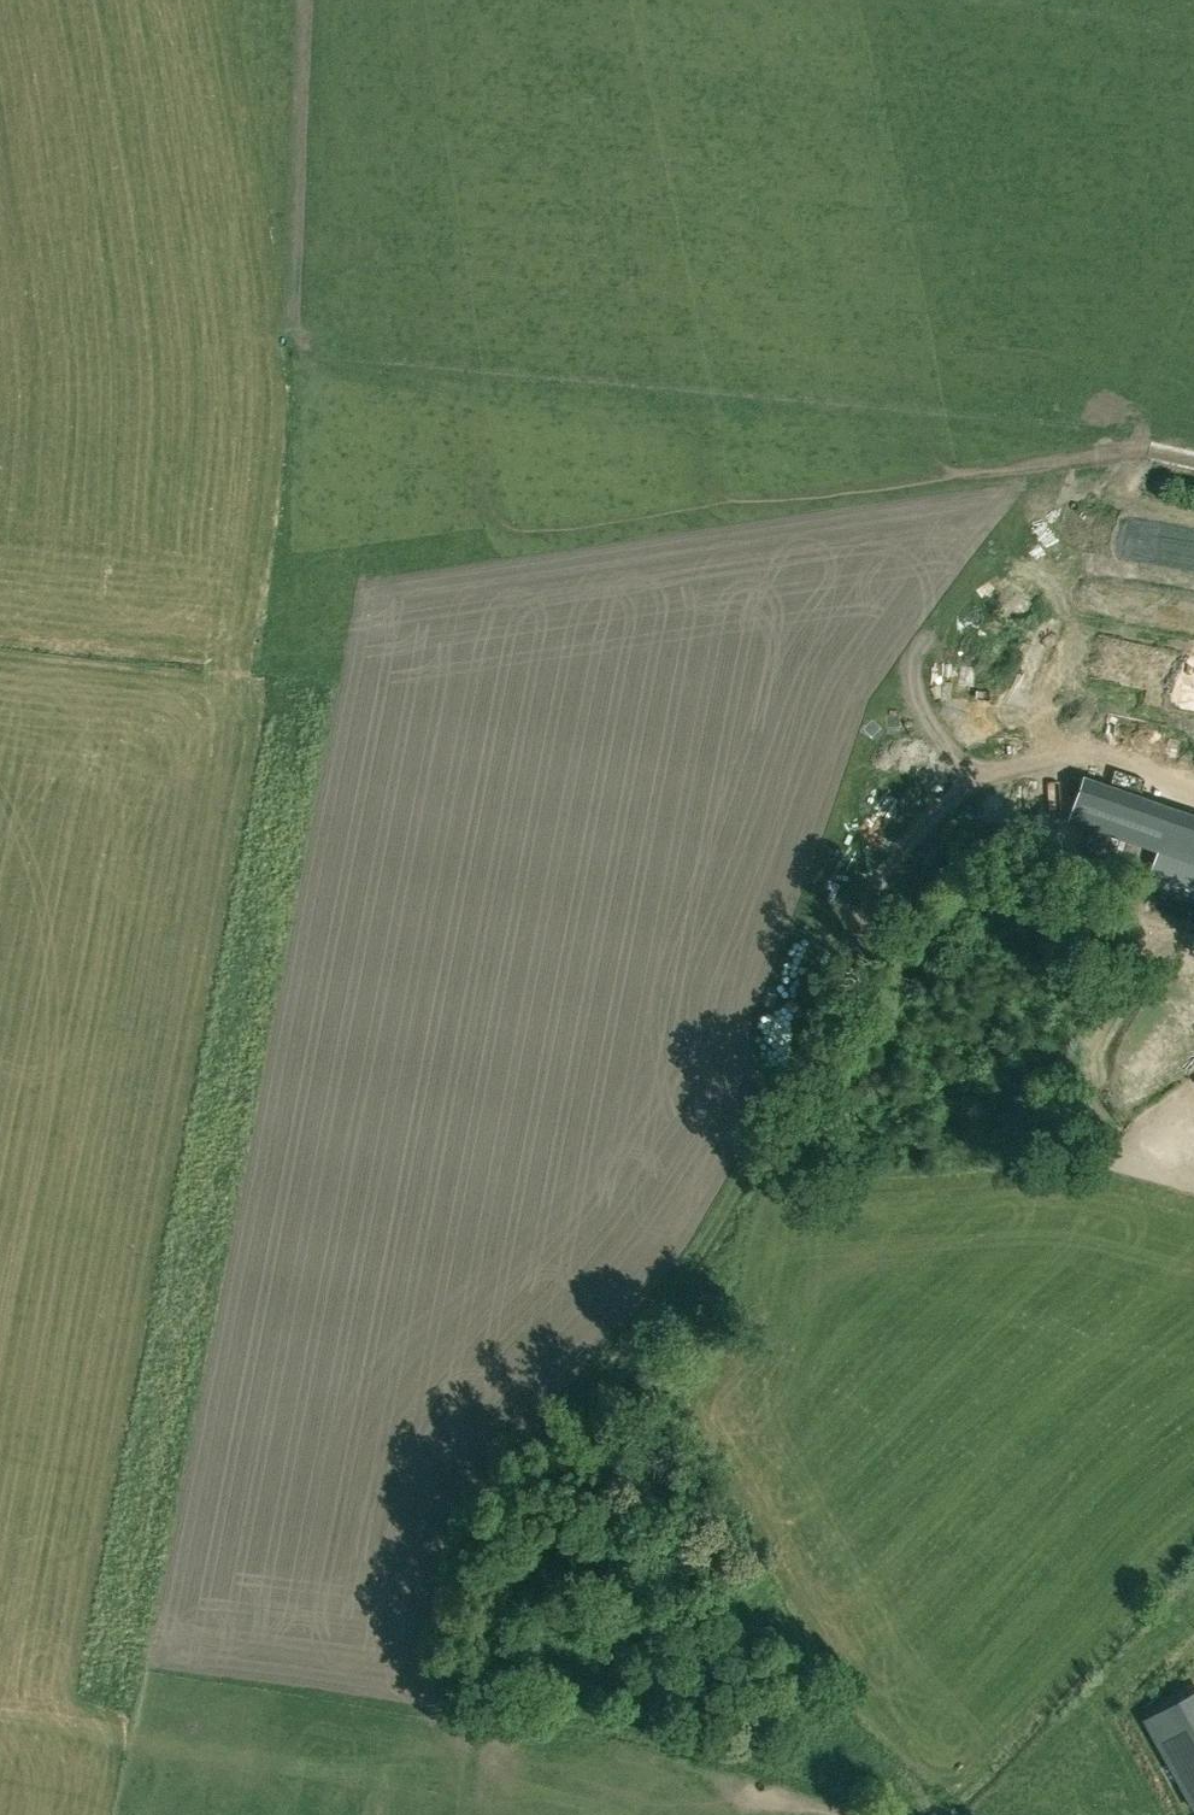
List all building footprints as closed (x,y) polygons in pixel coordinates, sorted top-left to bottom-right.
[(1189,822),(1172,824),(1170,808),(1142,813),(1149,858),(1193,850),(1189,822)] [(1128,1023),(1112,1030),(1127,1066),(1143,1059),(1128,1023)] [(1152,1719),(1193,1794),(1193,1695),(1152,1719)]
